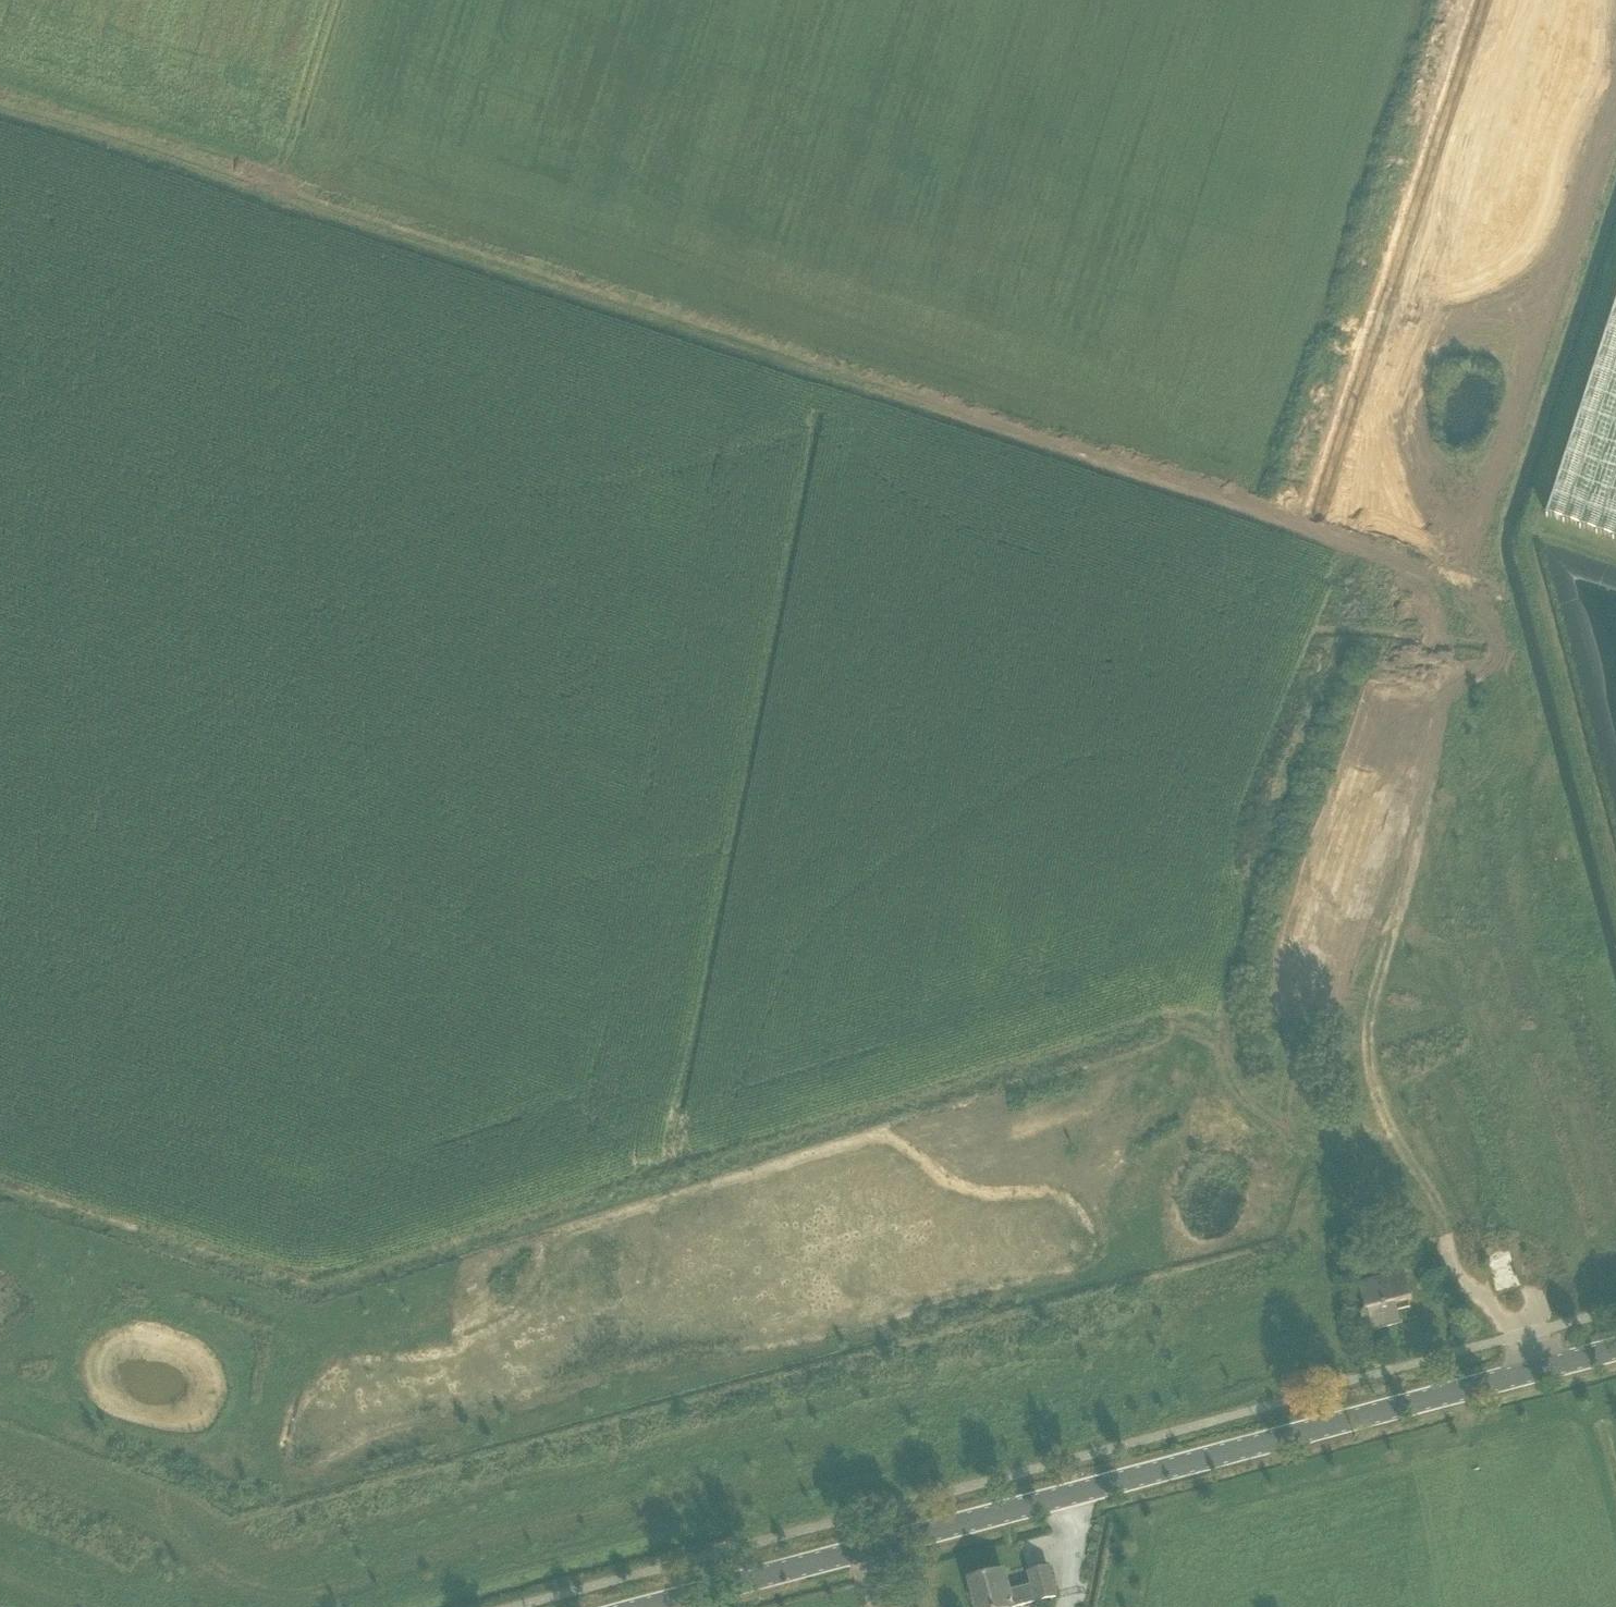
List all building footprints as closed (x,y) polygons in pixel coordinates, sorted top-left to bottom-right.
[(1549,516),(1615,538),(1615,311),(1549,516)] [(1359,1286),(1366,1312),(1368,1311),(1373,1330),(1401,1323),(1396,1304),(1412,1300),(1406,1274),(1359,1286)] [(1056,1596),(1048,1568),(1029,1573),(1033,1585),(1009,1591),(1006,1580),(1002,1581),(999,1572),(970,1580),(978,1606),(1017,1606),(1056,1596)]
